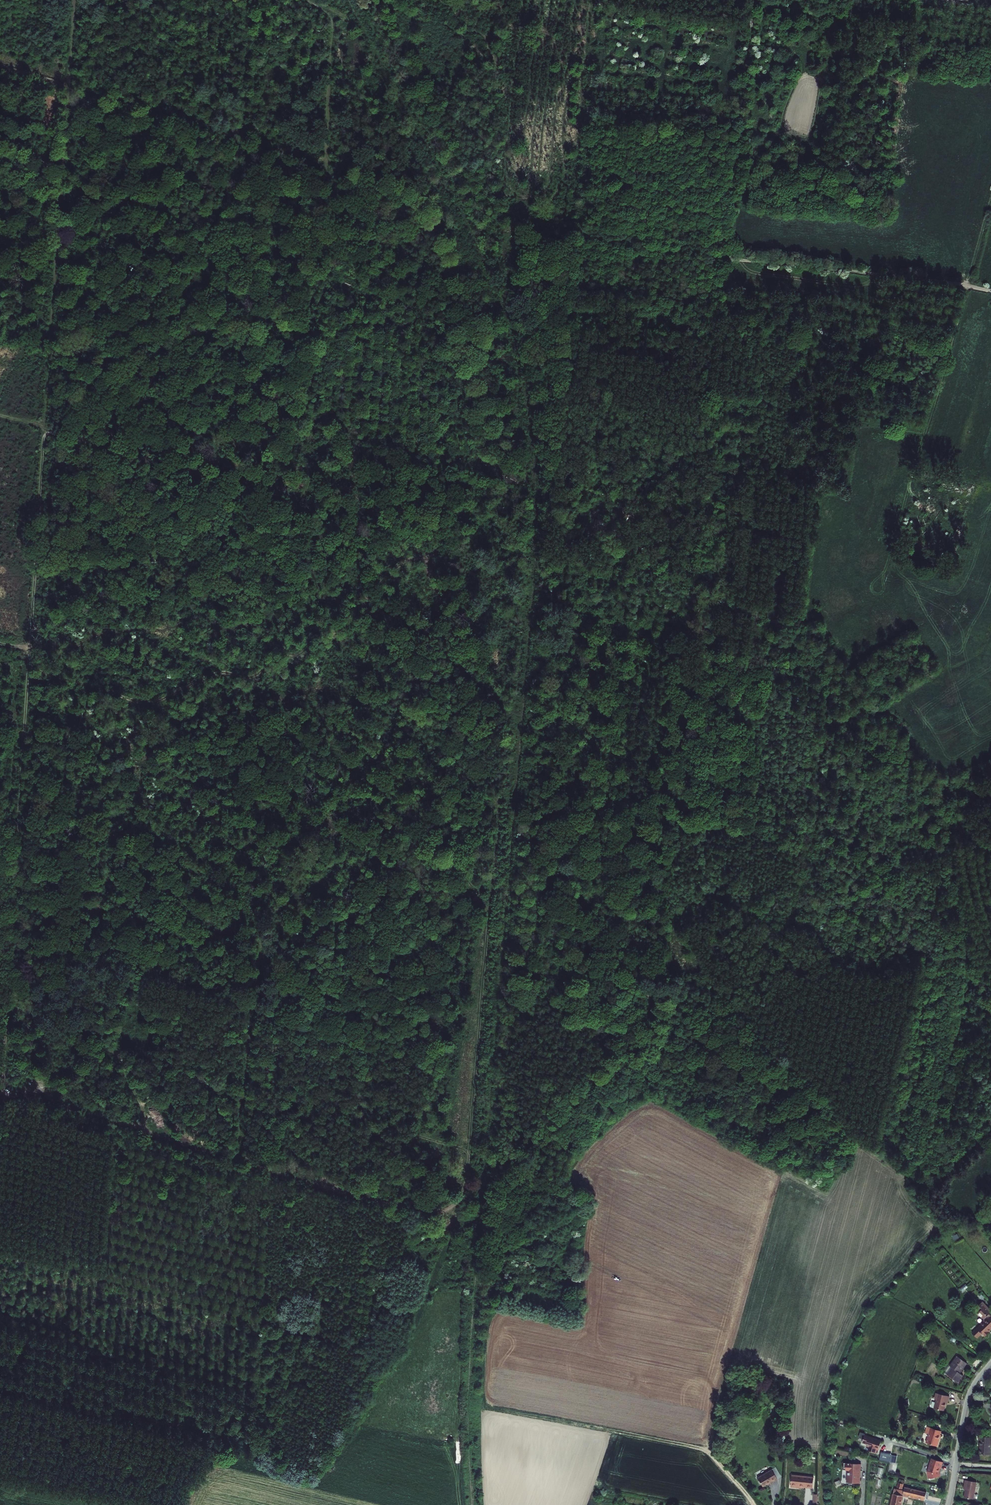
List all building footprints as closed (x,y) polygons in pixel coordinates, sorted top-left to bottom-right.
[(988,1300),(981,1306),(985,1310),(983,1312),(987,1317),(987,1316),(989,1318),(985,1322),(986,1323),(982,1327),(977,1332),(982,1337),(987,1333),(990,1336),(990,1335),(990,1304),(988,1300)] [(956,1366),(951,1373),(962,1381),(967,1374),(964,1372),(971,1362),(961,1354),(954,1364),(956,1366)] [(937,1400),(934,1409),(944,1411),(947,1402),(949,1402),(950,1397),(936,1393),(935,1399),(937,1400)] [(930,1432),(926,1443),(937,1447),(940,1439),(938,1439),(940,1435),(941,1431),(931,1428),(927,1427),(926,1431),(930,1432)] [(872,1446),(873,1449),(878,1450),(879,1447),(881,1447),(882,1446),(882,1445),(884,1439),(880,1438),(874,1436),(874,1435),(868,1433),(865,1440),(870,1441),(869,1443),(872,1444),(872,1446)] [(981,1433),(981,1437),(983,1437),(982,1451),(990,1452),(990,1434),(981,1433)] [(895,1447),(888,1444),(888,1447),(882,1445),(882,1446),(887,1448),(885,1455),(892,1457),(895,1447)] [(943,1463),(931,1459),(930,1462),(928,1466),(929,1467),(928,1467),(927,1472),(928,1473),(927,1474),(929,1480),(934,1479),(935,1478),(939,1477),(938,1473),(939,1469),(940,1470),(943,1463)] [(861,1465),(844,1464),(844,1471),(848,1471),(847,1483),(860,1484),(861,1465)] [(760,1478),(764,1487),(772,1483),(773,1484),(779,1481),(774,1471),(760,1478)] [(794,1474),(793,1486),(799,1487),(799,1486),(814,1486),(815,1475),(794,1474)] [(974,1500),(977,1483),(965,1481),(964,1489),(966,1489),(964,1498),(974,1500)] [(926,1494),(905,1489),(904,1492),(903,1496),(924,1501),(926,1494)] [(903,1496),(893,1494),(891,1504),(901,1504),(903,1496)]
